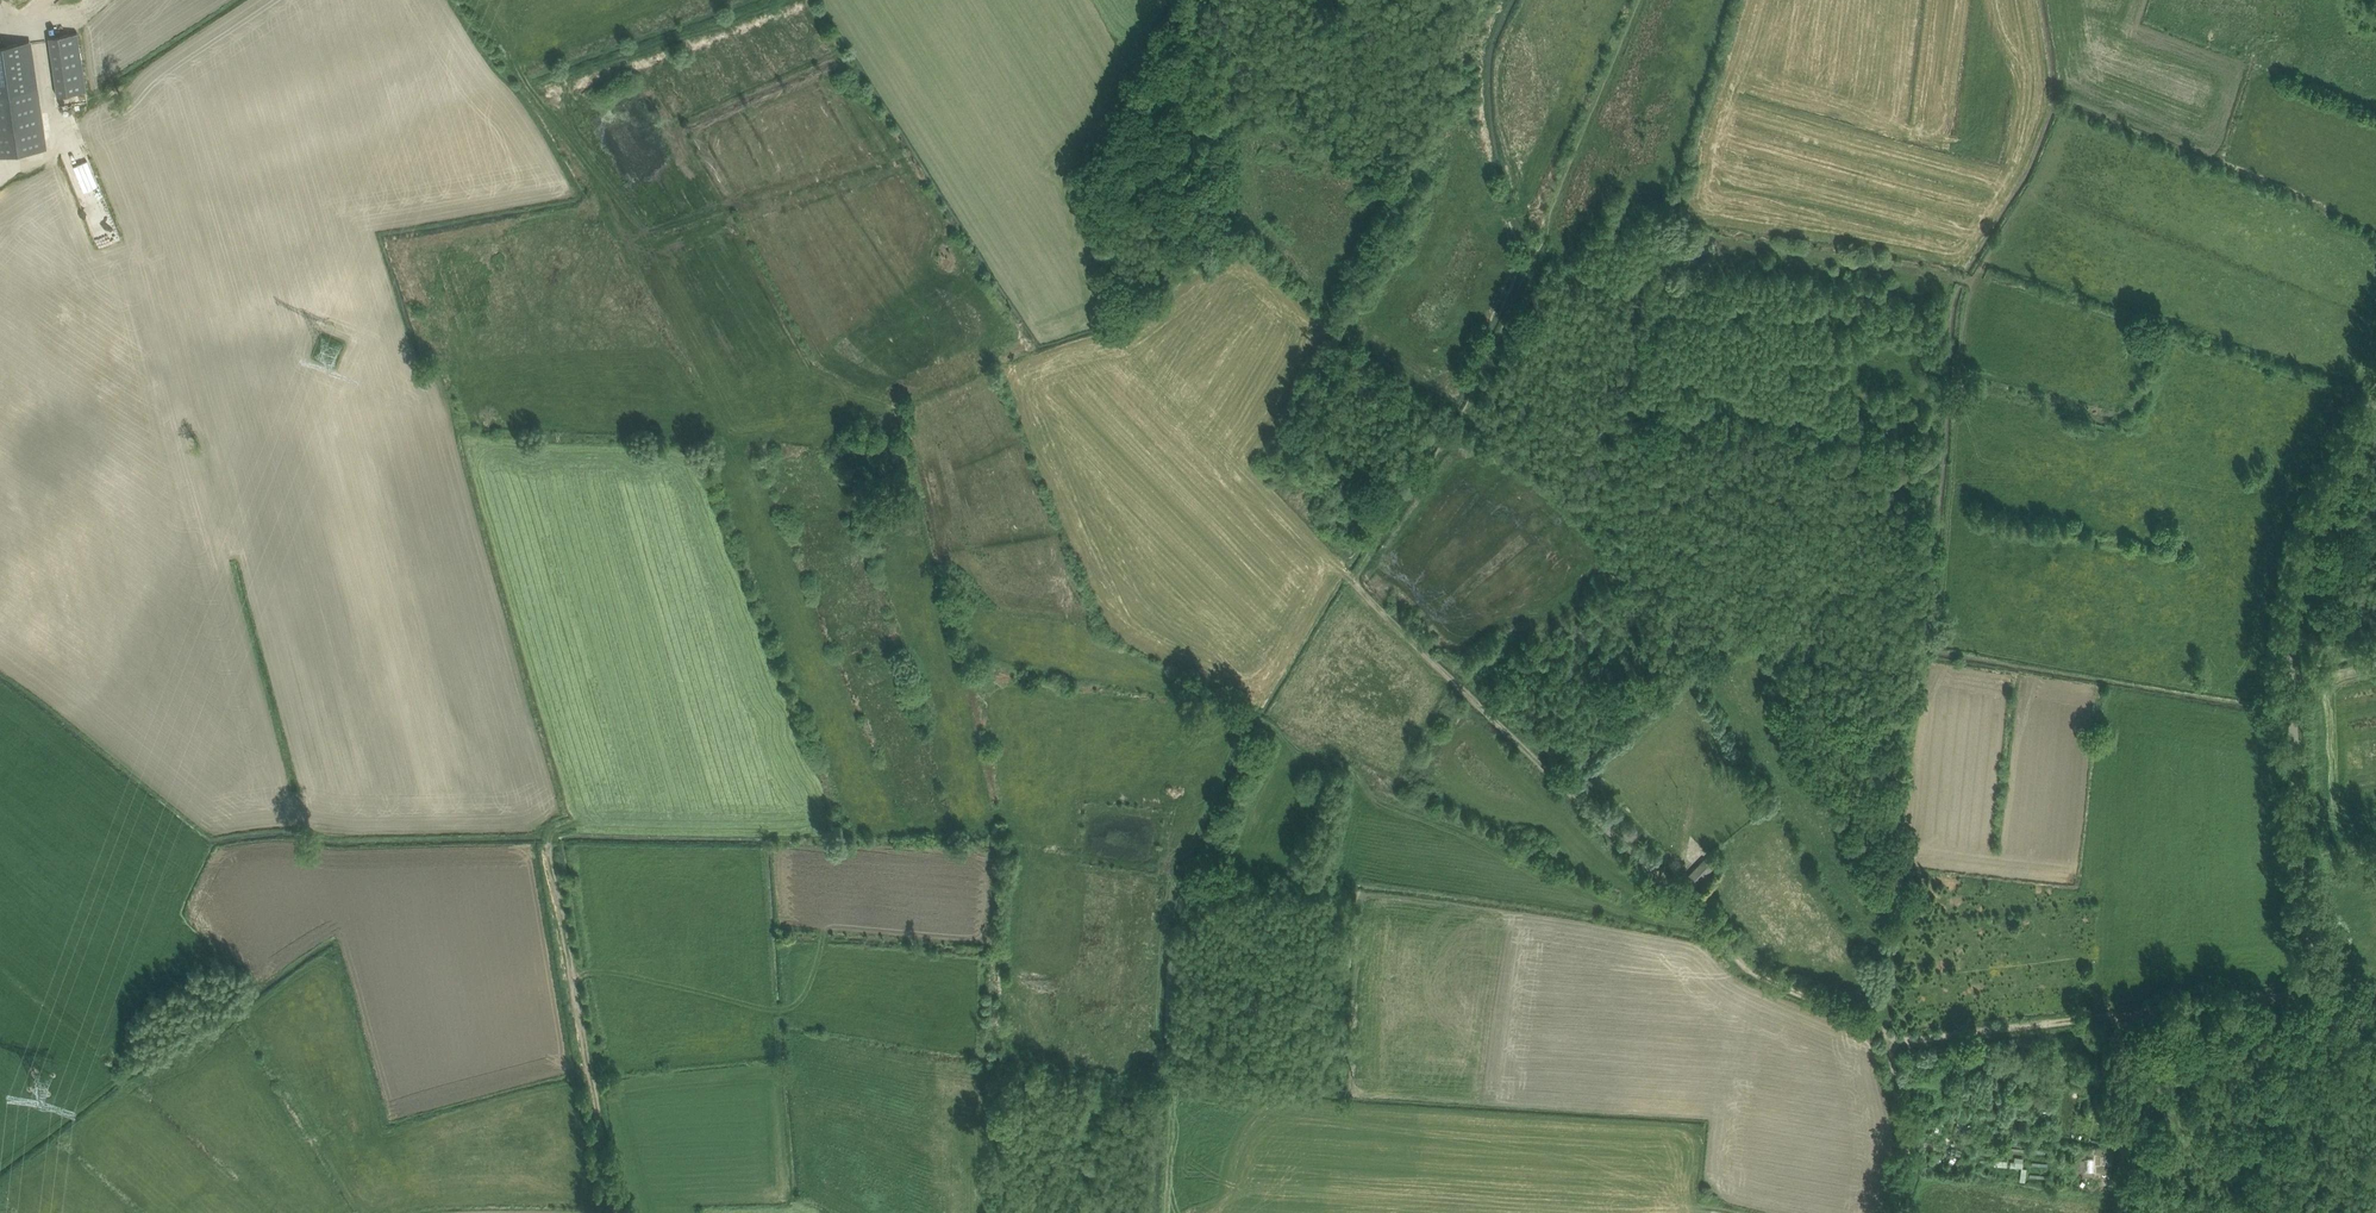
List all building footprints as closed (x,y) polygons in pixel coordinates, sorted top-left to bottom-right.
[(86,92),(78,33),(49,37),(57,96),(86,92)] [(0,46),(0,156),(45,149),(30,41),(0,46)] [(1695,886),(1713,868),(1705,859),(1686,878),(1695,886)]
